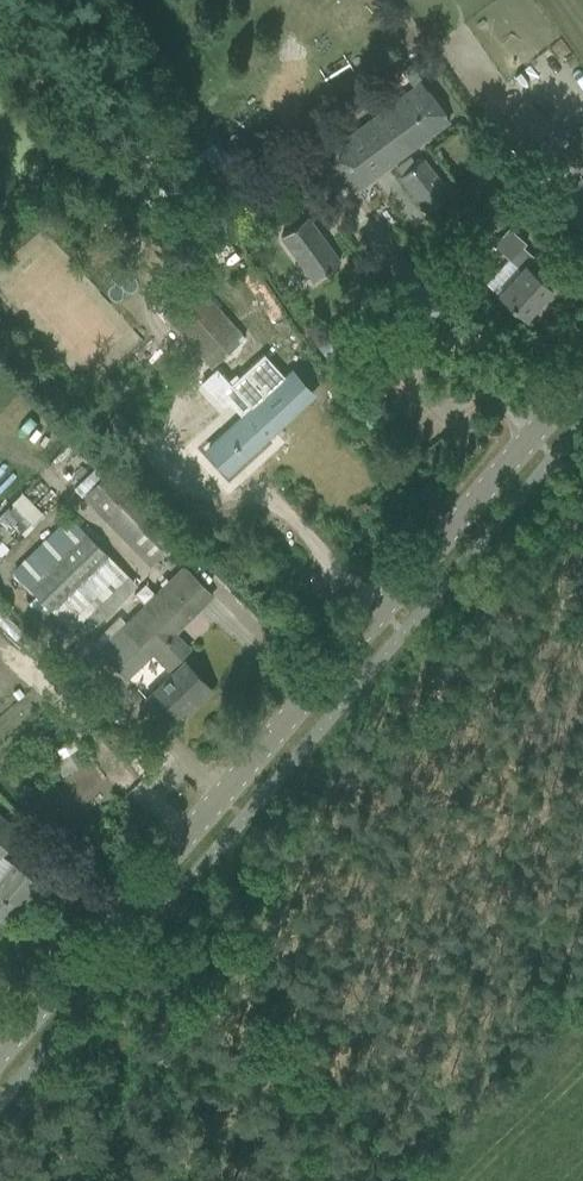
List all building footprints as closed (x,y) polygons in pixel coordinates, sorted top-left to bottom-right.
[(323,154),(352,193),(447,121),(419,83),(323,154)] [(496,130),(523,155),(552,124),(525,99),(496,130)] [(578,135),(561,154),(582,175),(582,139),(578,135)] [(399,176),(427,212),(449,194),(422,159),(399,176)] [(560,201),(574,214),(571,218),(582,229),(582,175),(560,201)] [(280,236),(313,281),(339,261),(307,217),(280,236)] [(535,274),(543,265),(522,246),(526,243),(509,227),(493,245),(507,259),(485,283),(507,302),(524,318),(552,288),(535,274)] [(196,284),(162,314),(211,367),(245,337),(209,298),(196,284)] [(331,318),(312,339),(332,357),(351,336),(331,318)] [(217,367),(201,381),(224,407),(230,401),(243,416),(217,440),(207,448),(218,460),(229,472),(311,396),(290,373),(285,377),(263,353),(231,382),(217,367)] [(103,476),(83,495),(150,565),(177,538),(120,479),(110,469),(103,476)] [(20,493),(1,512),(8,519),(22,533),(41,514),(20,493)] [(70,517),(14,572),(51,609),(79,637),(103,613),(135,582),(123,569),(122,570),(106,554),(70,517)] [(184,567),(145,604),(157,616),(156,616),(172,632),(173,632),(174,633),(212,596),(184,567)] [(157,616),(145,604),(99,649),(127,678),(153,653),(173,674),(146,699),(169,722),(190,703),(194,707),(211,690),(180,657),(189,648),(174,633),(173,632),(172,632),(156,616),(157,616)] [(74,739),(56,749),(61,757),(69,771),(86,761),(74,739)] [(19,832),(0,816),(0,854),(19,832)] [(7,924),(39,886),(12,863),(0,877),(0,919),(7,924)]
